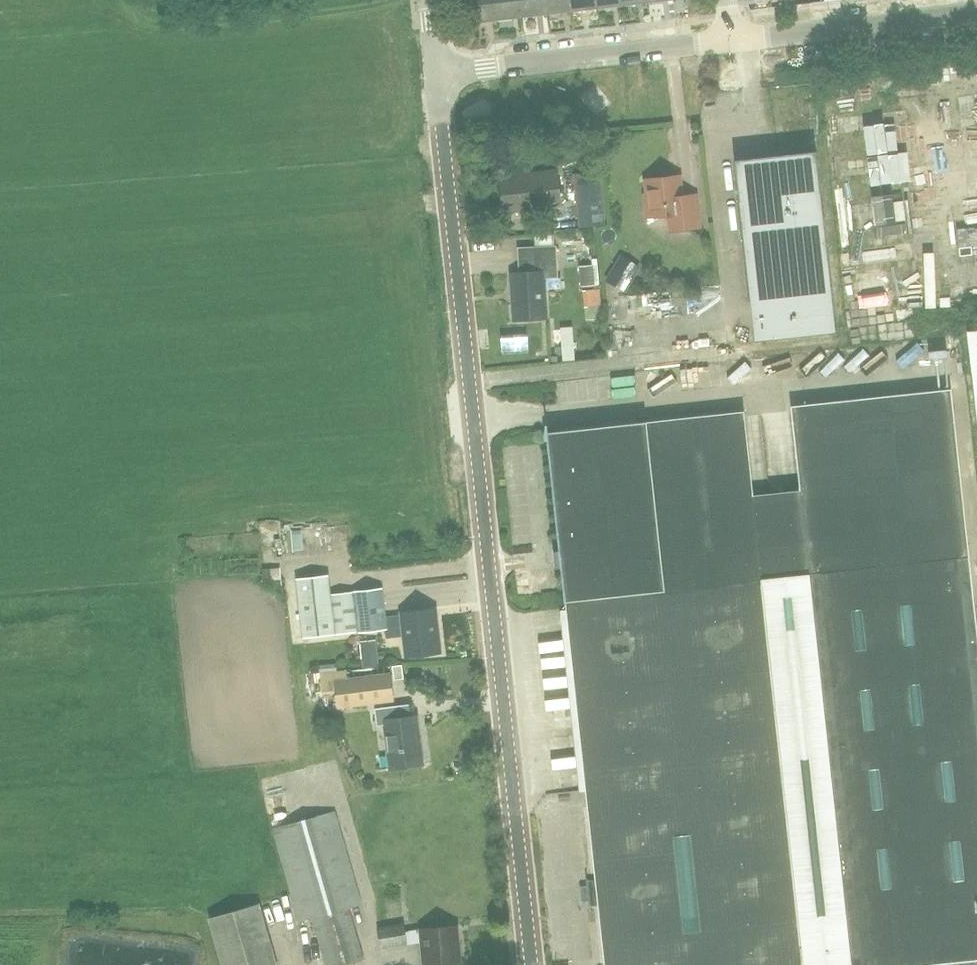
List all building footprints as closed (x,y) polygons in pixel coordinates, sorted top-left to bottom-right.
[(471,23),(497,20),(494,0),(468,0),(471,23)] [(520,0),(494,0),(497,20),(522,17),(520,0)] [(545,0),(520,0),(522,17),(547,14),(545,0)] [(547,14),(572,11),(571,0),(545,0),(547,14)] [(596,0),(571,0),(572,11),(597,8),(596,0)] [(622,0),(596,0),(597,8),(622,6),(622,0)] [(734,160),(754,341),(836,332),(816,151),(734,160)] [(505,211),(561,205),(557,171),(502,177),(505,211)] [(579,228),(605,225),(599,171),(573,174),(579,228)] [(648,193),(645,194),(648,217),(666,215),(668,231),(677,230),(699,227),(696,200),(695,193),(681,195),(679,175),(646,179),(648,193)] [(545,277),(558,277),(556,247),(520,250),(522,273),(511,274),(514,321),(547,319),(545,277)] [(595,285),(599,285),(598,265),(594,266),(594,265),(579,267),(581,287),(595,286),(595,285)] [(613,268),(605,281),(624,292),(632,279),(613,268)] [(968,333),(976,409),(976,332),(968,333)] [(951,390),(791,407),(801,496),(755,501),(745,412),(548,433),(557,522),(576,698),(596,880),(587,881),(589,906),(599,905),(605,964),(976,964),(976,633),(951,390)] [(401,615),(385,617),(382,589),(354,592),(330,595),(327,575),(295,579),(303,639),(359,632),(359,630),(385,627),(386,638),(404,636),(406,656),(440,652),(436,609),(401,613),(401,615)] [(544,648),(566,645),(564,635),(543,638),(544,648)] [(322,695),(335,693),(337,707),(392,700),(388,673),(348,678),(347,669),(320,673),(322,695)] [(580,782),(569,671),(544,673),(546,690),(547,690),(553,750),(552,750),(556,784),(580,782)] [(416,729),(418,729),(417,715),(383,720),(389,767),(420,763),(416,729)] [(363,961),(348,908),(361,904),(334,811),(273,829),(300,921),(312,918),(326,964),(347,964),(363,961)] [(260,903),(209,918),(222,964),(277,964),(260,903)] [(420,928),(405,930),(404,924),(377,928),(381,949),(407,945),(406,937),(420,934),(423,964),(460,964),(456,925),(420,929),(420,928)]
